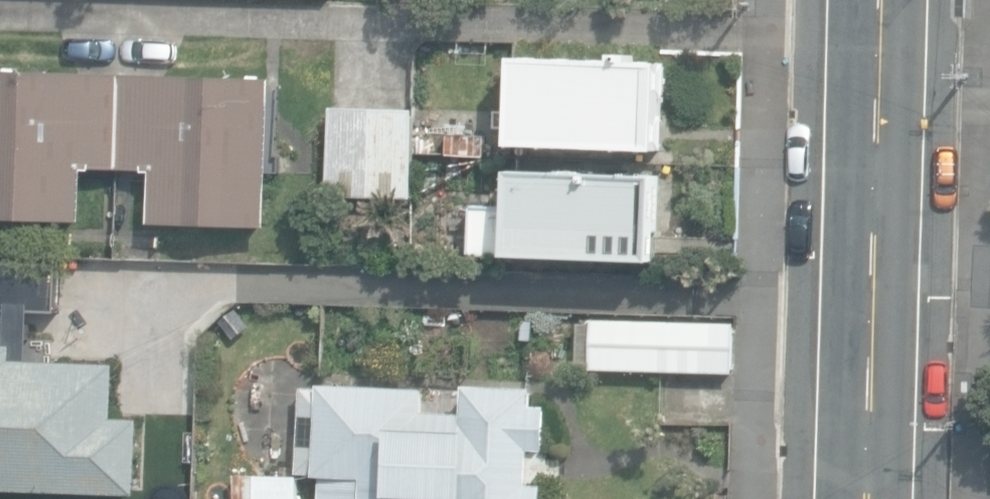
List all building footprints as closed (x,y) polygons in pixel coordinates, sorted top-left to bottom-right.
[(516,61),(513,146),(663,152),(667,66),(516,61)] [(0,71),(0,219),(84,222),(86,171),(118,172),(121,75),(0,71)] [(273,80),(121,75),(118,172),(153,173),(151,224),(268,228),(273,80)] [(412,200),(414,200),(416,110),(334,107),(328,198),(412,200)] [(447,156),(481,158),(483,136),(449,135),(447,156)] [(508,256),(656,261),(658,178),(510,174),(509,207),(482,206),(481,251),(509,252),(508,256)] [(593,369),(735,373),(736,323),(594,320),(593,369)] [(137,496),(141,420),(116,418),(117,366),(49,362),(42,353),(14,351),(14,347),(0,346),(0,490),(137,496)] [(546,485),(533,484),(535,451),(547,452),(549,409),(535,408),(536,391),(468,387),(466,414),(426,412),(427,393),(302,387),(298,475),(321,477),(320,498),(545,498),(546,485)] [(300,478),(237,475),(236,498),(299,498),(300,478)]
